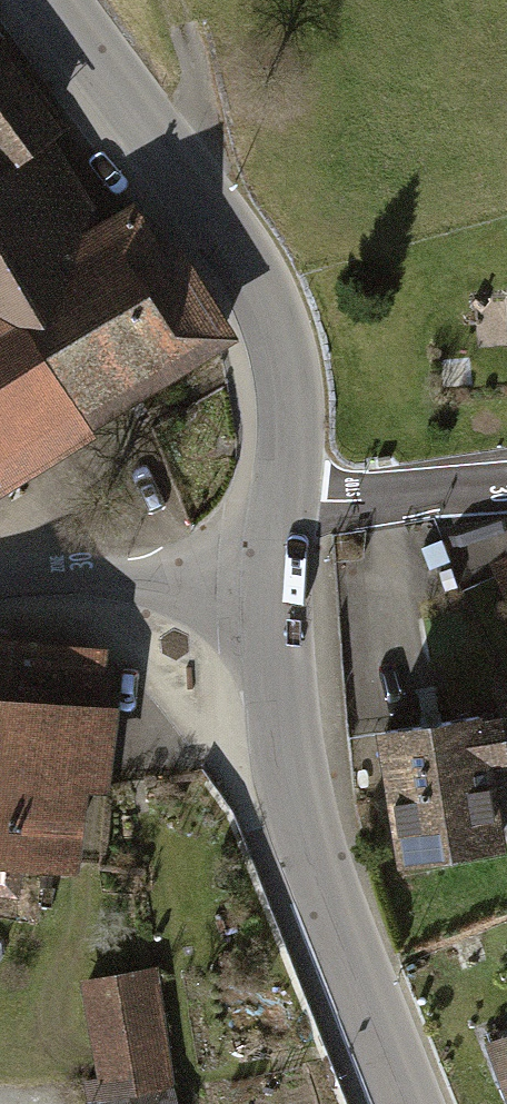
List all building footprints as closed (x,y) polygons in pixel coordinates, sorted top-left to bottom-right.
[(0,51),(0,174),(42,148),(62,130),(0,51)] [(199,330),(124,213),(96,232),(42,148),(0,174),(0,458),(199,330)] [(88,650),(0,640),(0,883),(13,885),(16,853),(65,859),(88,650)] [(483,722),(386,737),(404,854),(501,839),(483,722)] [(156,968),(84,979),(102,1093),(174,1081),(156,968)] [(496,1019),(506,1050),(506,1015),(496,1019)]
